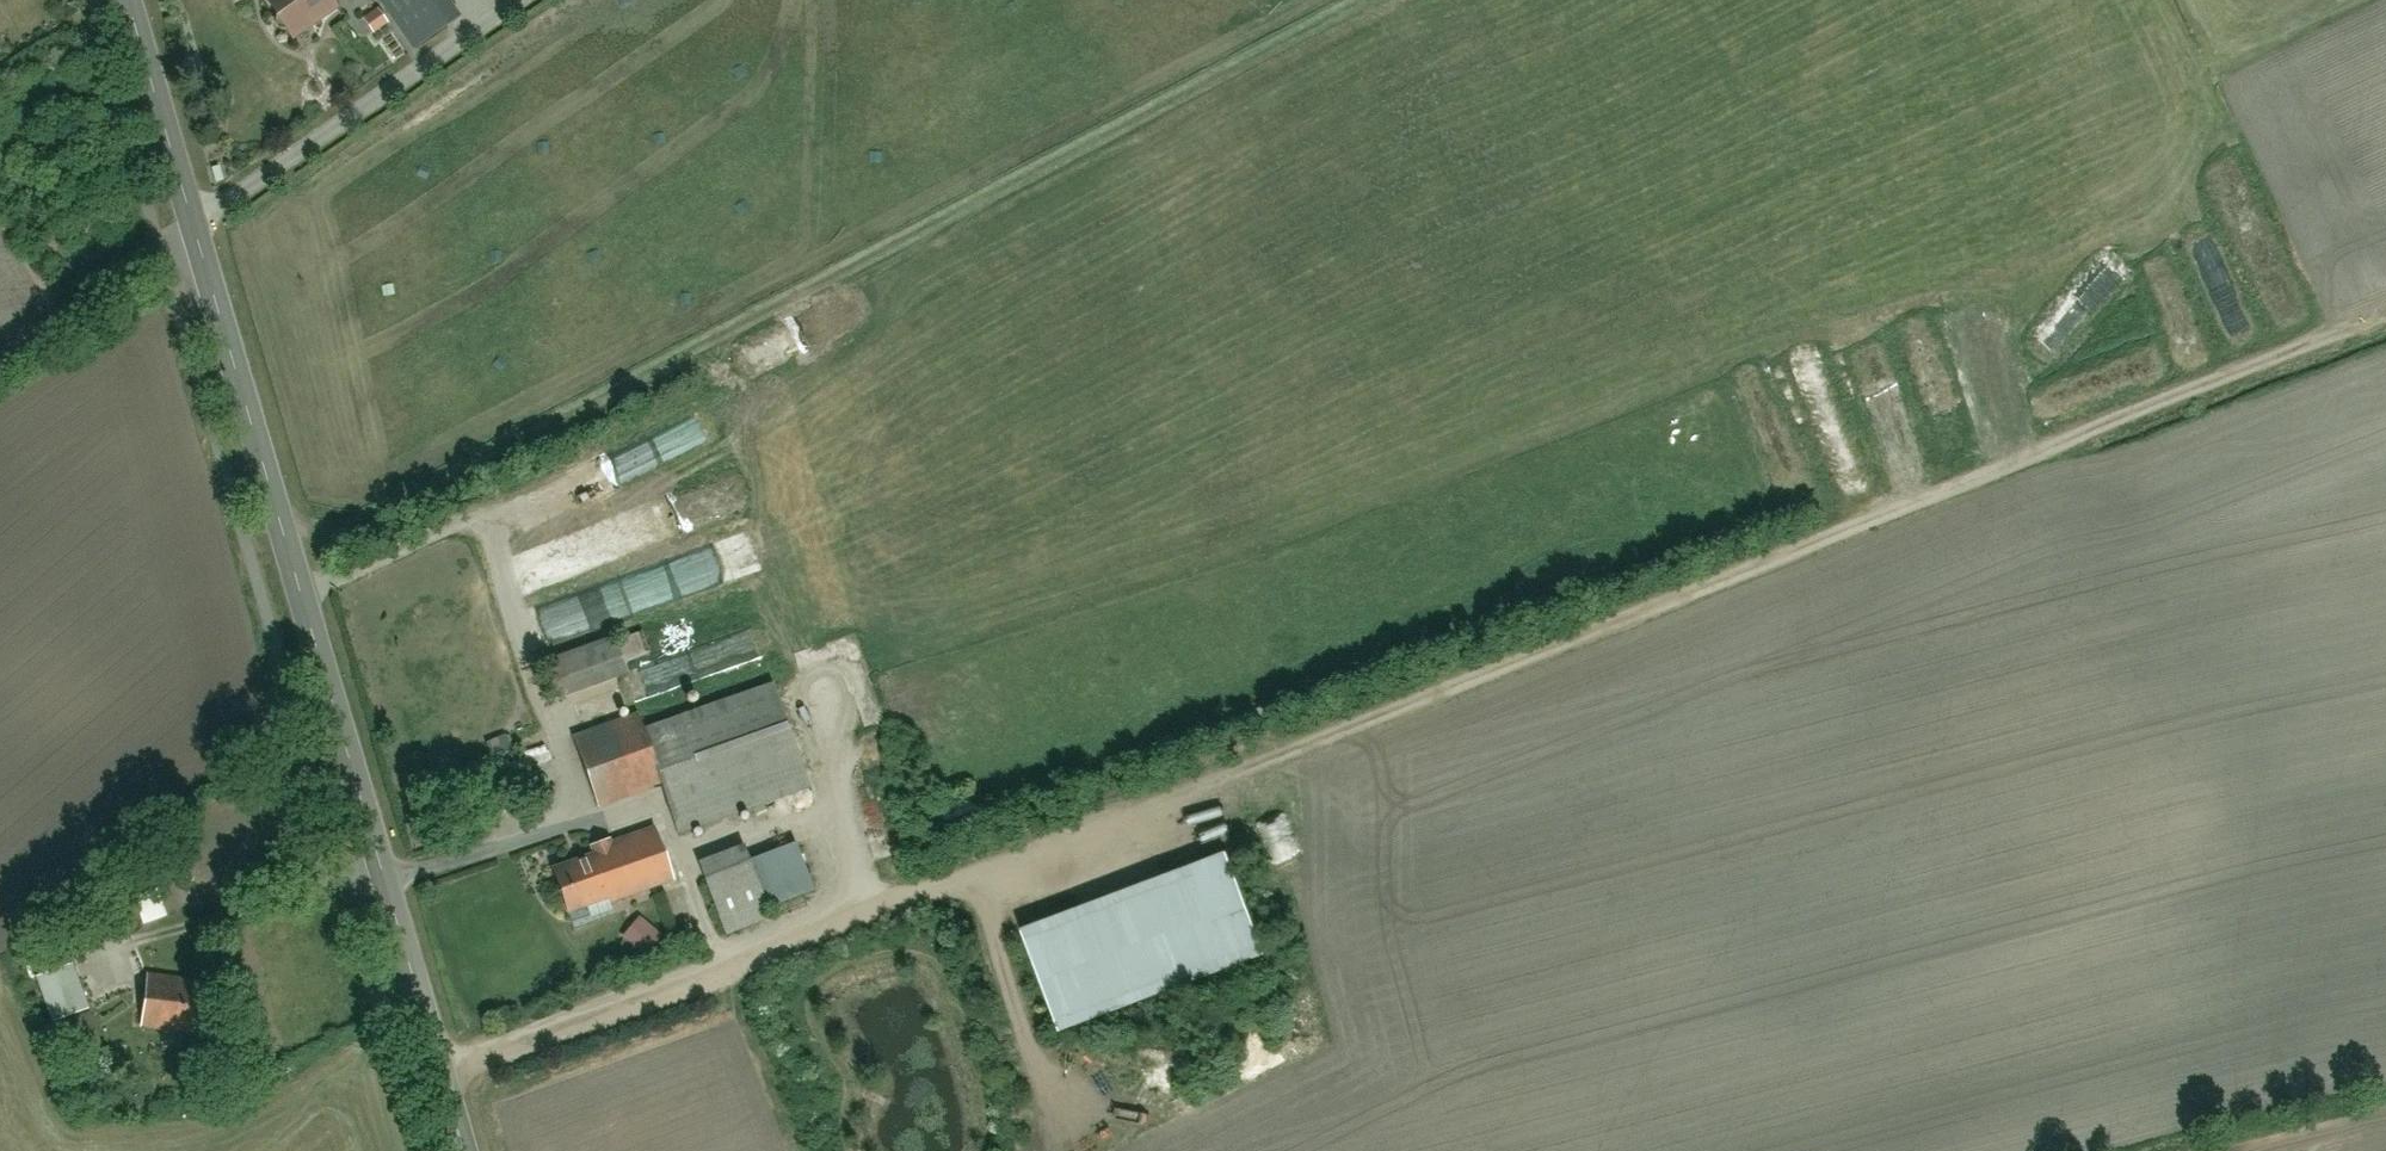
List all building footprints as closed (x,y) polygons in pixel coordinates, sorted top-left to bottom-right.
[(268,2),(293,41),(348,6),(345,0),(272,0),(268,2)] [(411,45),(458,12),(449,0),(379,0),(411,45)] [(668,787),(682,828),(815,784),(783,687),(656,728),(654,720),(579,745),(601,809),(668,787)] [(558,864),(574,912),(683,876),(668,829),(558,864)] [(826,892),(812,850),(712,882),(730,937),(778,922),(773,909),(826,892)] [(1230,860),(1027,932),(1063,1033),(1266,961),(1230,860)] [(44,980),(59,1020),(96,1007),(81,966),(44,980)] [(149,966),(144,1027),(207,1033),(213,972),(149,966)]
